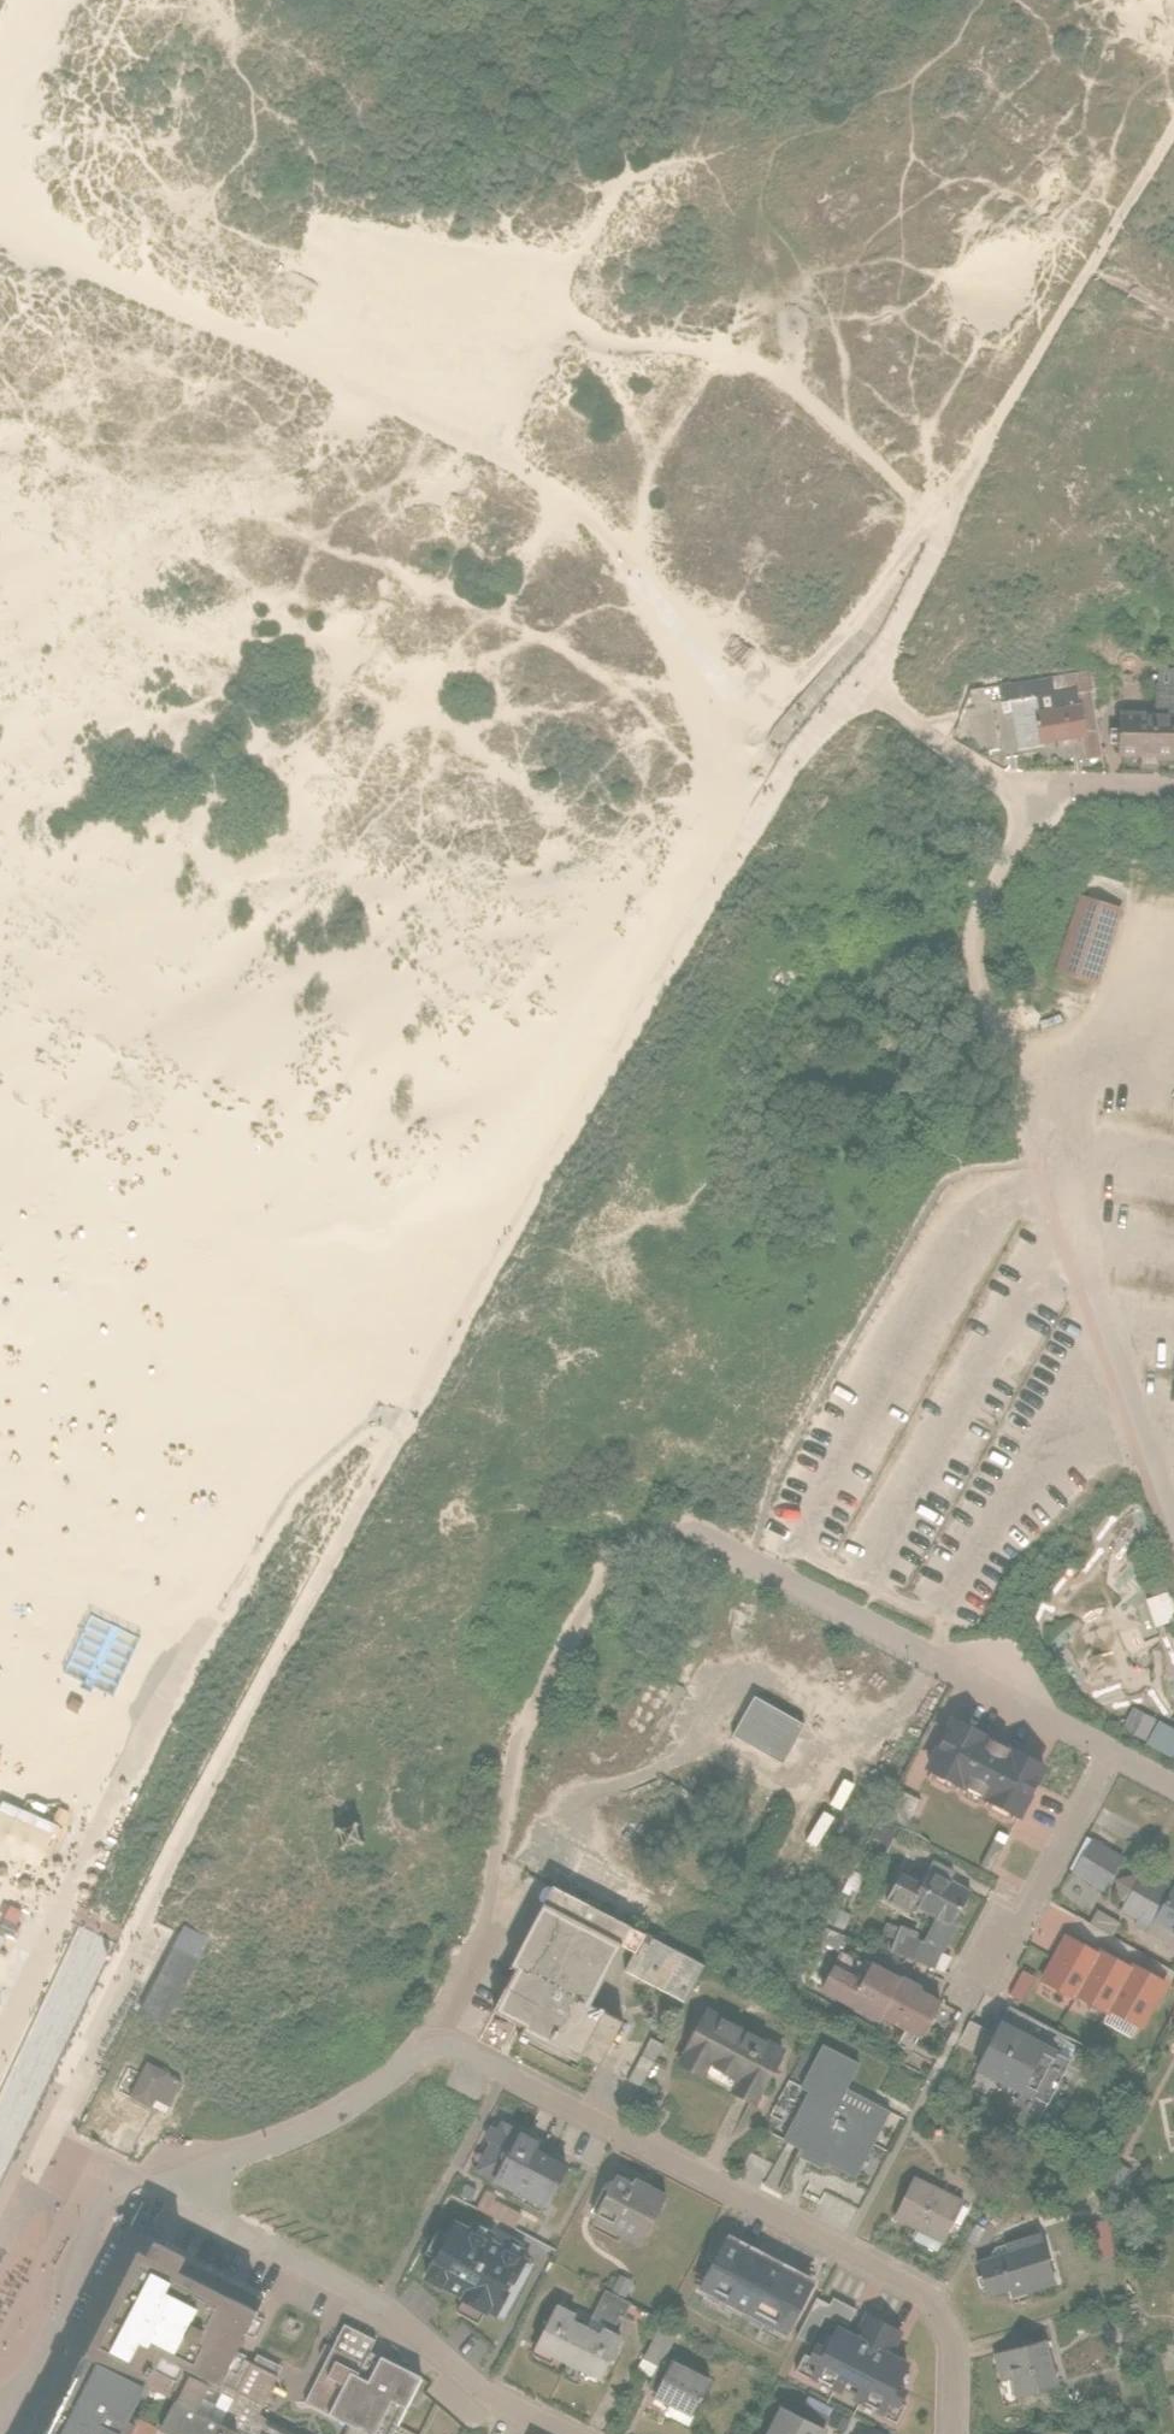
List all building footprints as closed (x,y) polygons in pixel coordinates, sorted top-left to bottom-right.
[(14,34),(0,26),(0,57),(14,34)] [(1011,698),(1034,695),(1087,687),(1083,658),(1007,670),(1011,698)] [(1034,695),(1040,735),(1094,727),(1087,687),(1034,695)] [(1125,707),(1126,753),(1132,758),(1141,758),(1148,752),(1173,752),(1173,706),(1125,707)] [(1102,980),(1125,902),(1084,890),(1062,969),(1102,980)] [(1149,1597),(1159,1626),(1173,1620),(1173,1590),(1173,1588),(1149,1597)] [(783,1763),(805,1725),(754,1697),(733,1736),(783,1763)] [(1137,1710),(1124,1735),(1173,1761),(1173,1729),(1137,1710)] [(997,1740),(944,1712),(930,1739),(917,1764),(1022,1818),(1036,1791),(1049,1766),(997,1740)] [(920,1802),(901,1792),(893,1809),(912,1818),(920,1802)] [(0,1823),(0,1829),(53,1854),(66,1826),(11,1800),(0,1823)] [(1009,1835),(993,1827),(980,1854),(996,1862),(1009,1835)] [(1121,1858),(1087,1838),(1068,1871),(1102,1891),(1121,1858)] [(601,1896),(627,1908),(640,1880),(614,1868),(601,1896)] [(921,1883),(897,1872),(883,1900),(920,1918),(913,1933),(899,1926),(890,1945),(934,1967),(972,1890),(928,1868),(921,1883)] [(1122,1904),(1126,1906),(1140,1883),(1137,1882),(1118,1886),(1122,1904)] [(1140,1883),(1126,1906),(1124,1911),(1149,1925),(1165,1898),(1140,1883)] [(520,2041),(578,2071),(585,2056),(601,2063),(622,2022),(588,2004),(619,1944),(635,1952),(645,1933),(549,1884),(506,1966),(515,1971),(492,2014),(525,2031),(520,2041)] [(658,1924),(671,1899),(645,1885),(631,1910),(658,1924)] [(1149,1925),(1173,1940),(1173,1887),(1172,1886),(1165,1898),(1149,1925)] [(146,1999),(173,2013),(216,1932),(190,1918),(146,1999)] [(645,1933),(635,1952),(625,1971),(685,2002),(704,1964),(645,1933)] [(1075,1999),(1077,1997),(1101,1954),(1066,1935),(1041,1980),(1075,1999)] [(1134,1968),(1102,1951),(1101,1954),(1077,1997),(1108,2014),(1110,2011),(1134,1968)] [(1134,1968),(1110,2011),(1143,2030),(1169,1983),(1136,1964),(1134,1968)] [(837,1968),(826,1988),(880,2016),(883,2011),(900,1978),(875,1965),(865,1983),(837,1968)] [(1014,1994),(1026,1999),(1037,1973),(1024,1968),(1014,1994)] [(900,1978),(883,2011),(922,2031),(938,2000),(921,1991),(923,1987),(902,1976),(900,1978)] [(1082,2046),(1009,2006),(994,2034),(981,2058),(975,2068),(1048,2108),(1082,2046)] [(787,2049),(708,2008),(679,2065),(758,2105),(787,2049)] [(994,2034),(972,2022),(959,2046),(981,2058),(994,2034)] [(651,2038),(628,2081),(641,2087),(663,2045),(651,2038)] [(858,2063),(824,2045),(803,2085),(811,2089),(784,2139),(803,2150),(800,2155),(823,2167),(826,2162),(857,2178),(894,2108),(848,2083),(858,2063)] [(169,2106),(183,2080),(148,2063),(130,2097),(152,2108),(156,2100),(169,2106)] [(547,2208),(569,2166),(537,2149),(540,2142),(502,2121),(476,2171),(547,2208)] [(641,2248),(668,2195),(635,2178),(633,2183),(617,2175),(593,2223),(641,2248)] [(914,2177),(893,2218),(941,2243),(963,2202),(914,2177)] [(502,2320),(536,2263),(522,2255),(527,2247),(505,2234),(500,2243),(457,2218),(423,2276),(463,2300),(457,2311),(478,2323),(486,2311),(502,2320)] [(131,2226),(71,2350),(143,2385),(174,2400),(160,2431),(166,2433),(235,2433),(236,2430),(244,2433),(301,2433),(259,2413),(278,2374),(238,2354),(268,2293),(131,2226)] [(727,2236),(700,2286),(788,2333),(815,2283),(727,2236)] [(1042,2238),(975,2260),(987,2296),(1006,2290),(1009,2300),(1057,2284),(1042,2238)] [(534,2349),(601,2382),(624,2337),(612,2331),(620,2315),(625,2318),(631,2304),(605,2290),(591,2318),(557,2301),(534,2349)] [(866,2310),(855,2331),(834,2320),(811,2363),(890,2406),(913,2363),(895,2353),(906,2332),(866,2310)] [(641,2368),(658,2376),(682,2327),(665,2319),(641,2368)] [(425,2379),(369,2352),(375,2339),(344,2324),(305,2403),(348,2424),(343,2433),(398,2433),(425,2379)] [(1058,2386),(1045,2340),(1003,2352),(1016,2398),(1058,2386)] [(143,2385),(71,2350),(50,2386),(25,2433),(118,2433),(143,2385)] [(654,2397),(692,2416),(710,2379),(673,2360),(654,2397)] [(781,2405),(766,2433),(826,2433),(828,2429),(781,2405)]
